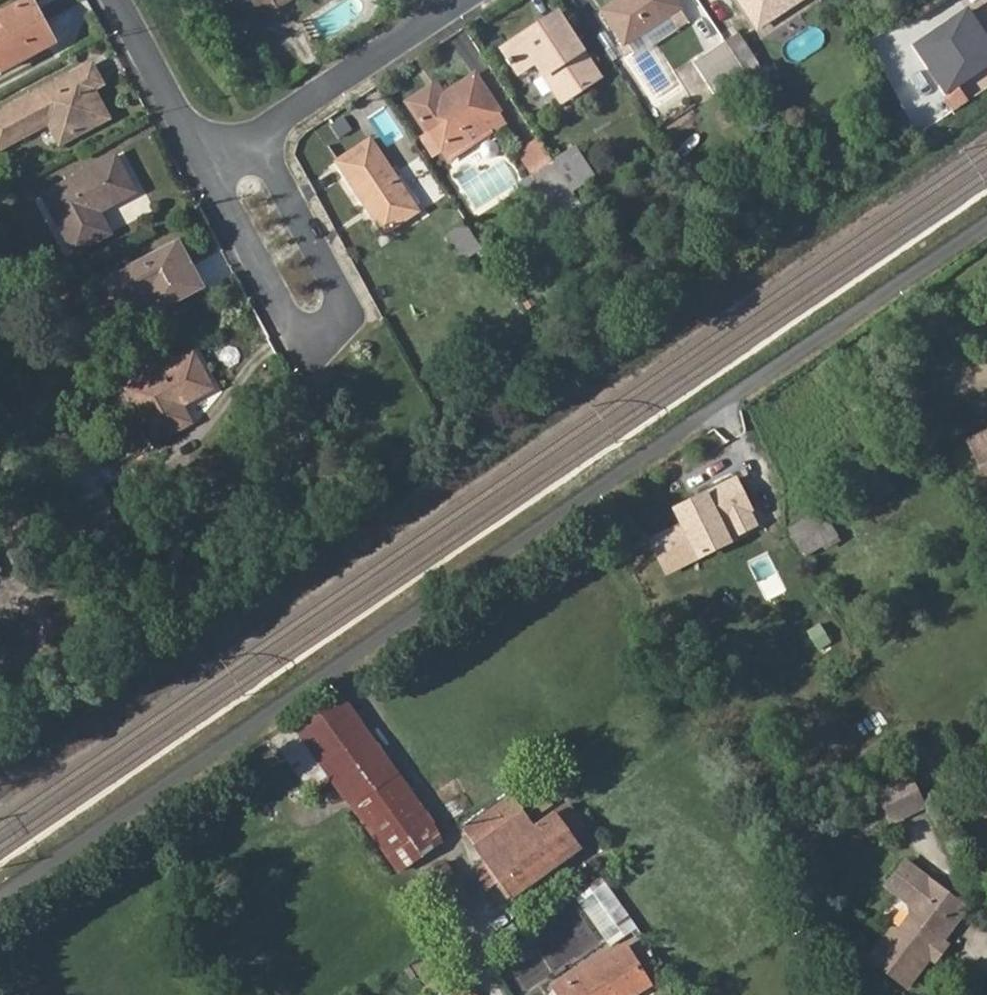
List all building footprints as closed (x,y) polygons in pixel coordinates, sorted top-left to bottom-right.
[(38,15),(30,0),(24,0),(0,13),(0,68),(1,69),(47,45),(33,19),(38,15)] [(270,0),(229,0),(242,24),(273,5),(270,0)] [(290,0),(270,0),(273,5),(242,24),(246,31),(292,4),(290,0)] [(598,12),(620,43),(675,8),(669,0),(617,0),(598,12)] [(756,28),(799,0),(738,0),(756,28)] [(986,63),(986,33),(966,4),(909,43),(944,93),(986,63)] [(52,42),(38,15),(33,19),(47,45),(52,42)] [(504,57),(501,59),(506,67),(509,64),(514,72),(531,62),(557,101),(595,77),(554,15),(500,50),(504,57)] [(737,36),(724,44),(741,69),(753,62),(737,36)] [(741,69),(724,44),(693,64),(710,90),(741,69)] [(0,115),(0,145),(47,120),(58,141),(103,117),(87,88),(97,83),(88,68),(0,115)] [(410,103),(419,117),(416,118),(420,123),(423,122),(440,150),(494,115),(472,80),(437,104),(429,92),(410,103)] [(951,92),(959,105),(970,98),(961,85),(951,92)] [(335,161),(381,233),(415,212),(369,140),(335,161)] [(113,157),(43,195),(73,252),(108,234),(96,213),(94,208),(101,204),(104,209),(132,192),(113,157)] [(529,175),(548,203),(568,190),(549,162),(529,175)] [(94,208),(96,213),(104,209),(101,204),(94,208)] [(445,236),(461,263),(478,251),(462,226),(445,236)] [(115,299),(113,301),(114,304),(119,302),(127,316),(158,299),(162,306),(196,288),(173,244),(105,280),(115,299)] [(190,352),(124,389),(152,441),(188,422),(177,402),(208,385),(190,352)] [(986,470),(986,432),(973,437),(986,470)] [(714,461),(648,512),(663,532),(729,480),(714,461)] [(817,506),(788,525),(801,544),(829,525),(817,506)] [(324,764),(401,865),(447,834),(338,691),(272,736),(303,777),(324,764)] [(902,777),(872,792),(887,825),(918,810),(902,777)] [(511,798),(463,829),(507,896),(576,850),(553,815),(531,829),(511,798)] [(415,878),(439,922),(470,905),(446,862),(415,878)] [(899,867),(881,891),(906,910),(907,919),(896,934),(887,935),(868,961),(905,990),(926,961),(937,946),(960,914),(899,867)] [(603,946),(634,929),(606,878),(575,895),(603,946)] [(937,946),(926,961),(932,966),(943,951),(937,946)] [(554,989),(558,994),(630,994),(647,985),(624,947),(554,989)]
